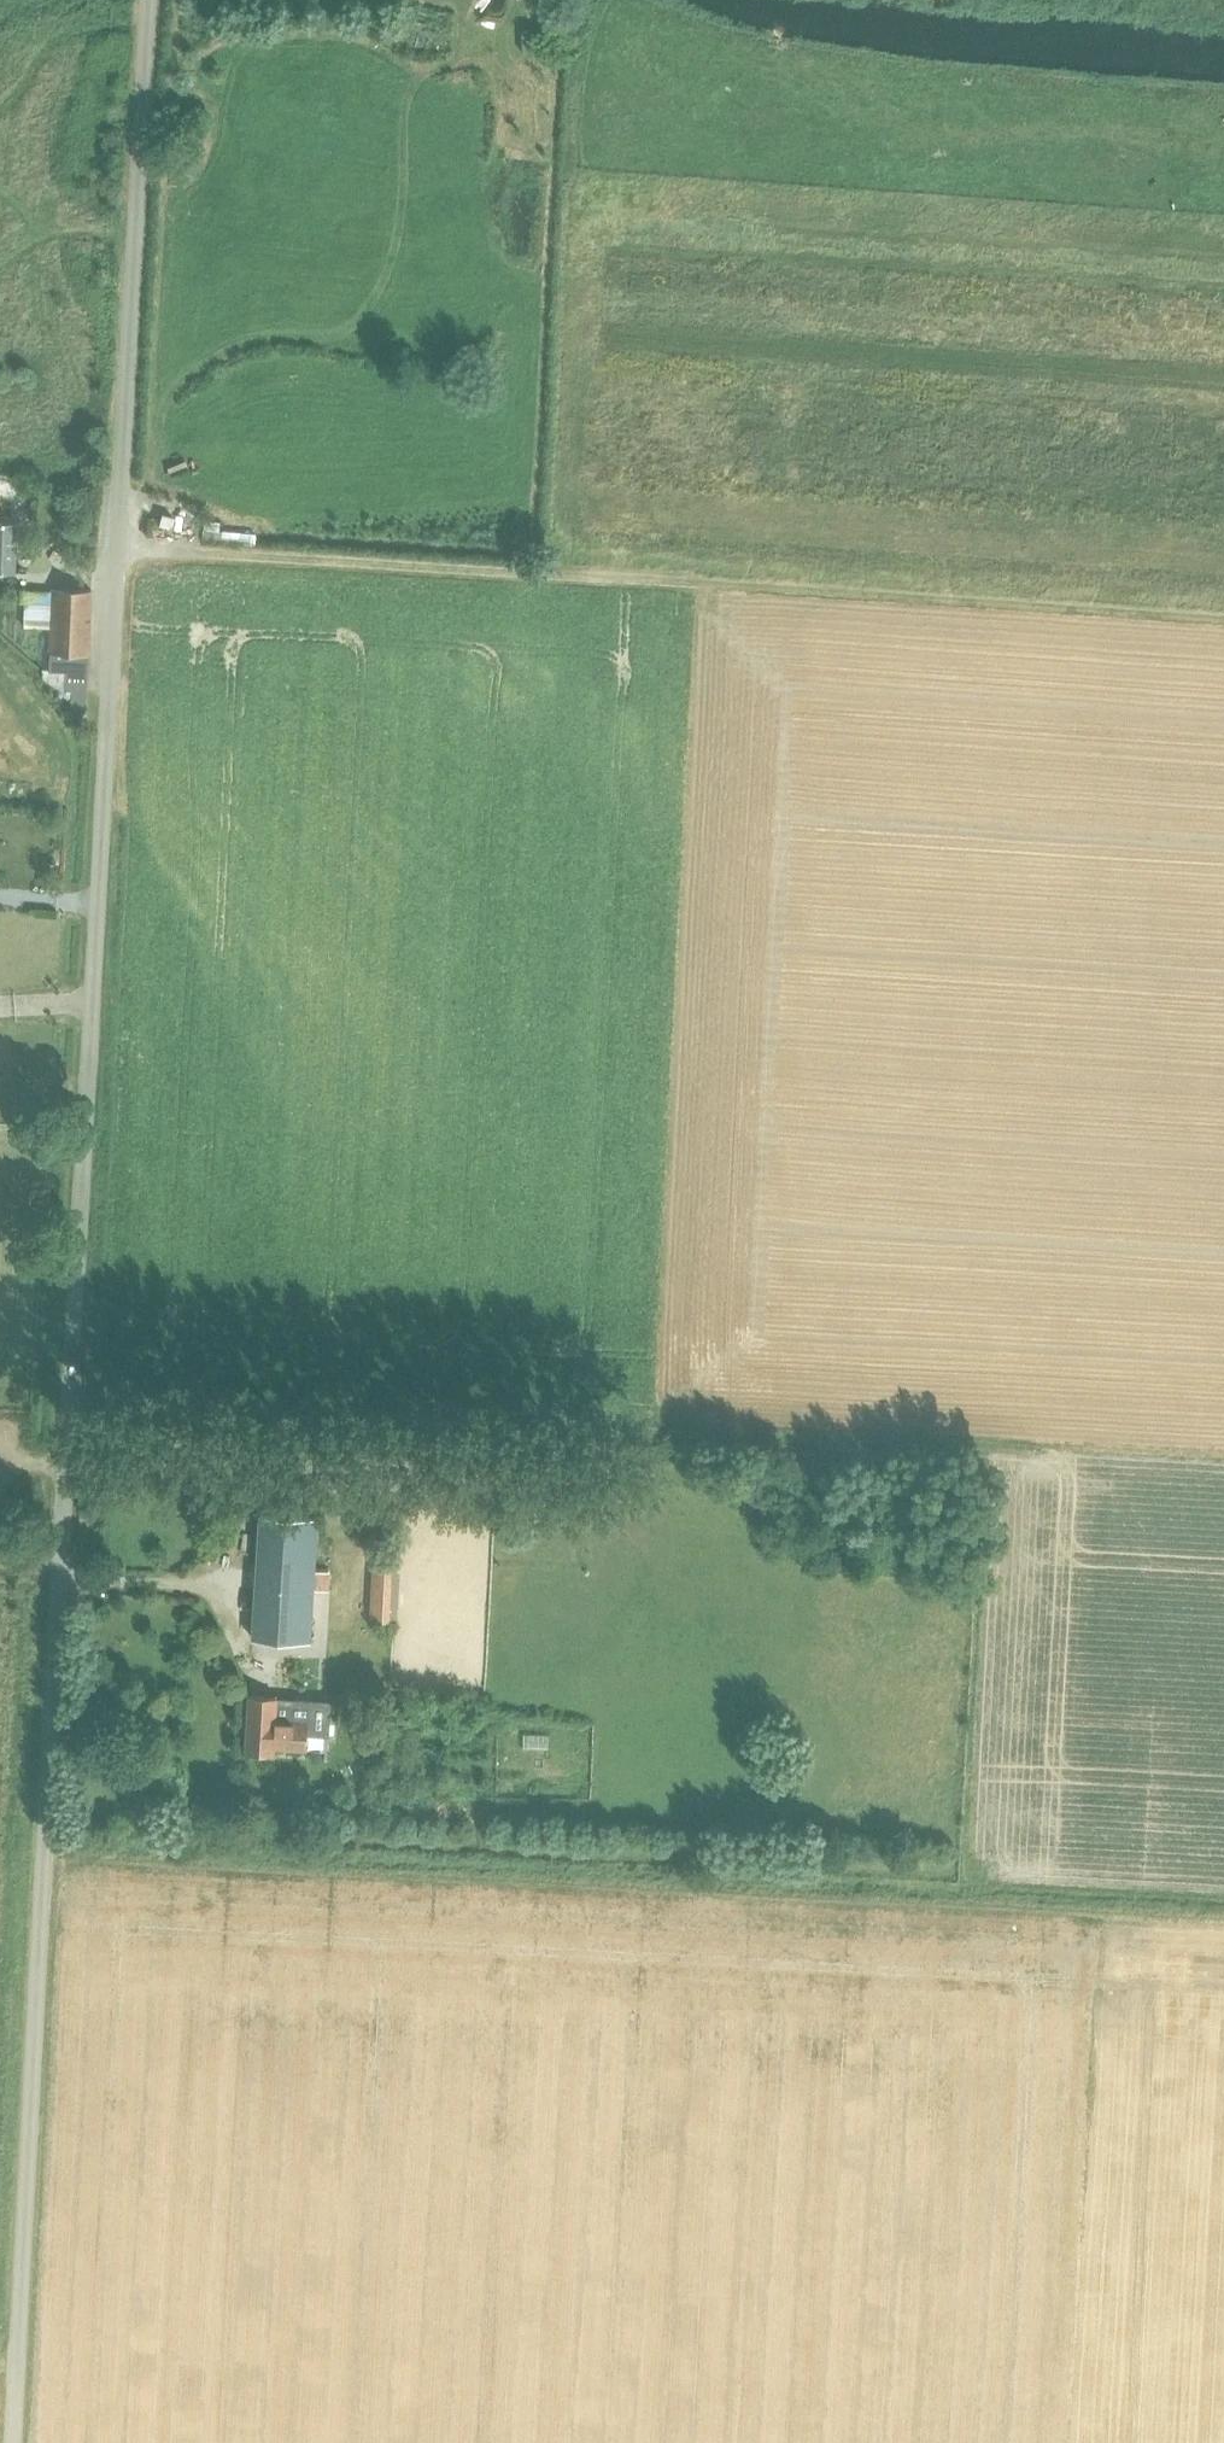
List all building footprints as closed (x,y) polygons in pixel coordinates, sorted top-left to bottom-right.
[(13,571),(15,521),(0,520),(0,571),(13,571)] [(233,532),(262,535),(263,522),(234,520),(233,532)] [(91,653),(93,589),(53,587),(53,591),(51,627),(50,670),(90,672),(91,653)] [(16,589),(15,600),(23,601),(24,590),(24,589),(16,589)] [(51,627),(53,591),(24,590),(23,601),(23,603),(25,603),(24,627),(51,627)] [(260,1516),(253,1637),(310,1641),(318,1519),(260,1516)] [(397,1569),(372,1568),(369,1618),(394,1619),(397,1569)] [(278,1697),(249,1695),(245,1752),(274,1754),(275,1748),(307,1749),(308,1732),(328,1734),(330,1702),(278,1699),(278,1697)]
